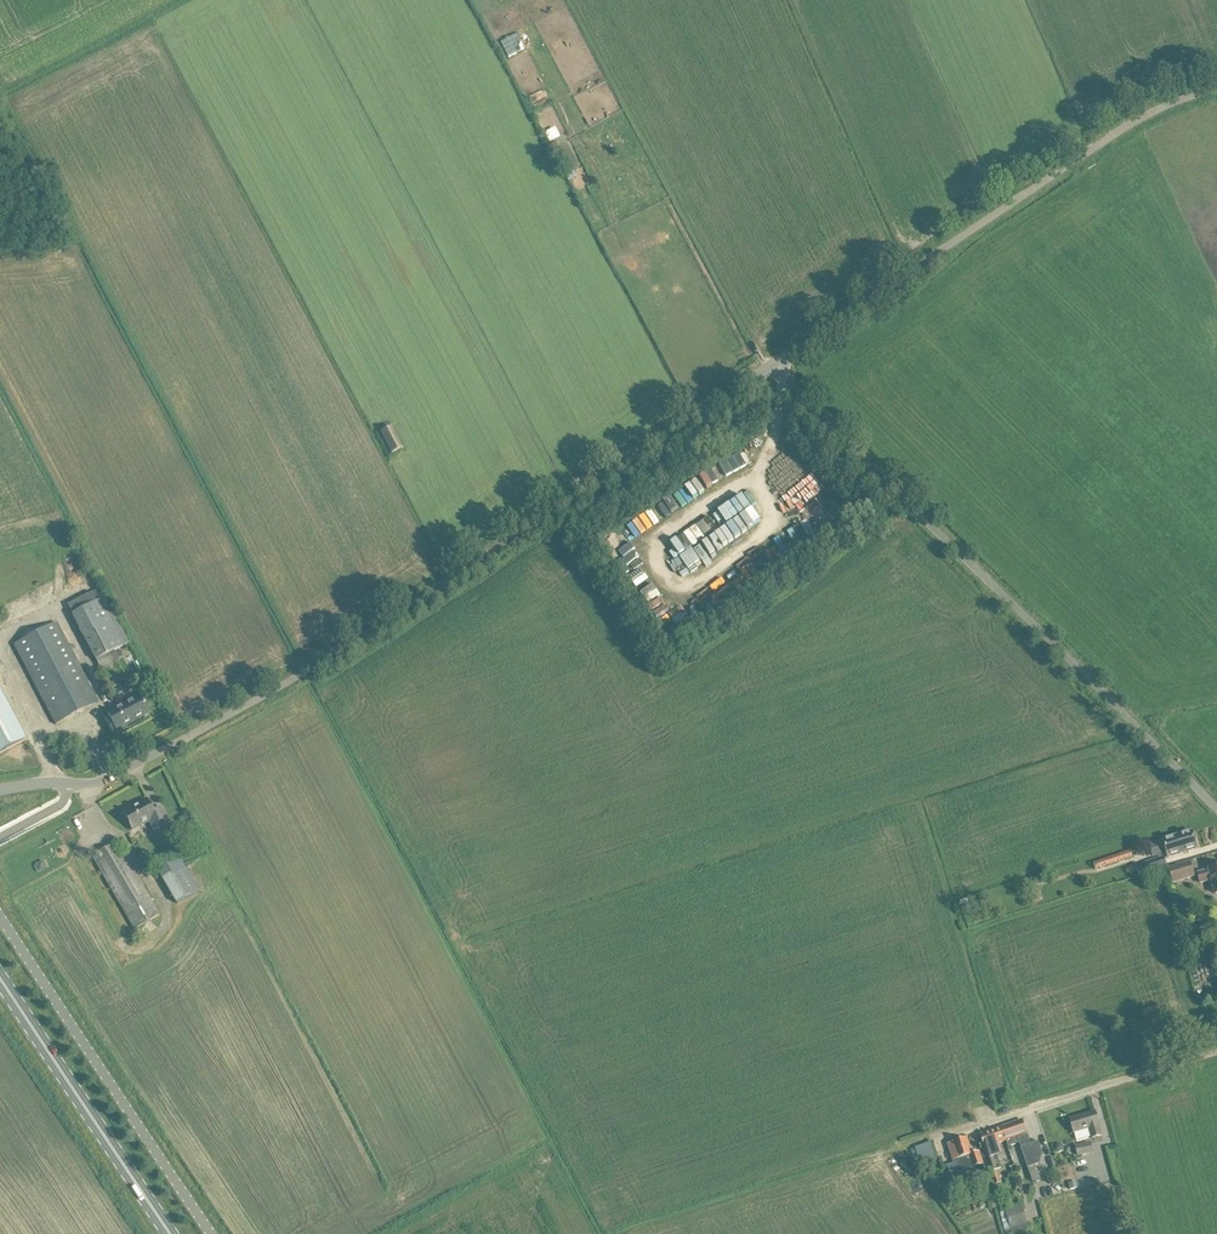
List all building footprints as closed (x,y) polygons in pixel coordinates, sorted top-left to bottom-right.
[(580,169),(563,136),(562,136),(561,132),(555,135),(557,139),(552,141),(553,143),(551,144),(555,153),(557,152),(568,175),(580,169)] [(403,447),(392,426),(380,432),(391,453),(403,447)] [(673,490),(680,505),(715,488),(708,473),(673,490)] [(642,532),(678,510),(669,496),(610,532),(620,548),(628,543),(633,550),(621,557),(625,563),(620,567),(636,594),(658,580),(638,546),(647,541),(642,532)] [(696,559),(760,525),(745,497),(717,512),(725,526),(715,531),(709,519),(699,524),(706,537),(689,547),(696,559)] [(671,539),(679,553),(689,546),(681,533),(671,539)] [(686,551),(675,557),(682,569),(693,563),(686,551)] [(128,643),(104,598),(99,588),(101,587),(90,567),(81,571),(91,592),(67,604),(73,614),(72,615),(95,660),(128,643)] [(665,593),(652,601),(659,612),(649,618),(658,634),(681,620),(665,593)] [(14,645),(50,713),(56,724),(99,702),(57,623),(14,645)] [(0,690),(0,753),(26,740),(0,690)] [(108,713),(117,731),(149,714),(138,692),(130,696),(132,700),(108,713)] [(154,830),(169,822),(161,807),(153,811),(147,800),(123,813),(132,830),(149,821),(154,830)] [(1192,833),(1192,831),(1150,844),(1154,856),(1167,852),(1169,857),(1197,849),(1195,841),(1197,839),(1195,834),(1192,833)] [(158,913),(122,852),(116,842),(92,856),(134,927),(158,913)] [(1130,850),(1094,862),(1095,868),(1133,856),(1130,850)] [(179,857),(157,870),(162,878),(177,903),(188,897),(198,891),(183,866),(179,857)] [(1146,863),(1149,872),(1166,866),(1163,857),(1146,863)] [(1173,882),(1194,876),(1190,862),(1169,868),(1173,882)] [(1198,873),(1201,883),(1212,880),(1216,894),(1216,893),(1216,868),(1198,873)] [(1095,1112),(1070,1119),(1077,1141),(1091,1137),(1092,1138),(1102,1135),(1099,1125),(1099,1123),(1095,1112)] [(1022,1120),(1001,1127),(1006,1140),(1009,1146),(1019,1143),(1028,1168),(1039,1164),(1036,1156),(1043,1153),(1039,1141),(1032,1143),(1029,1134),(1027,1135),(1022,1120)] [(999,1142),(1006,1140),(1001,1127),(982,1133),(981,1133),(988,1157),(990,1156),(994,1170),(1002,1167),(998,1156),(1003,1154),(999,1142)] [(965,1179),(986,1171),(980,1151),(972,1154),(967,1138),(963,1140),(961,1139),(957,1140),(957,1142),(948,1145),(955,1164),(948,1166),(956,1189),(967,1185),(965,1179)] [(1076,1146),(1078,1155),(1093,1152),(1091,1143),(1076,1146)] [(921,1165),(937,1159),(935,1152),(919,1157),(921,1165)] [(1002,1183),(998,1171),(991,1173),(996,1185),(1002,1183)] [(1058,1194),(1062,1188),(1057,1184),(1053,1189),(1058,1194)] [(1027,1224),(1021,1205),(1006,1210),(1011,1228),(1027,1224)]
